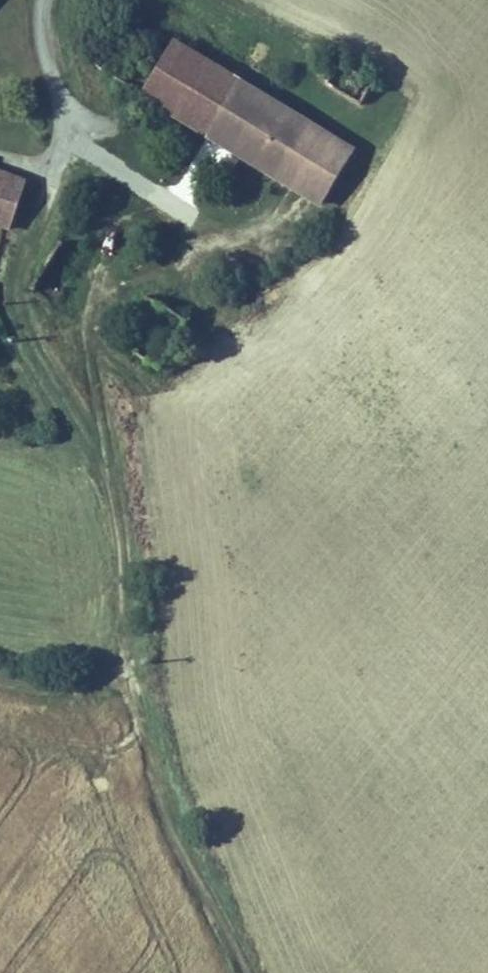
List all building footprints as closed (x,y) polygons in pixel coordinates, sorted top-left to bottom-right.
[(98,69),(285,183),(319,126),(161,30),(144,58),(115,41),(98,69)] [(328,83),(358,103),(371,84),(342,64),(328,83)] [(354,147),(319,126),(285,183),(319,203),(354,147)] [(24,184),(0,175),(0,230),(6,232),(24,184)]
